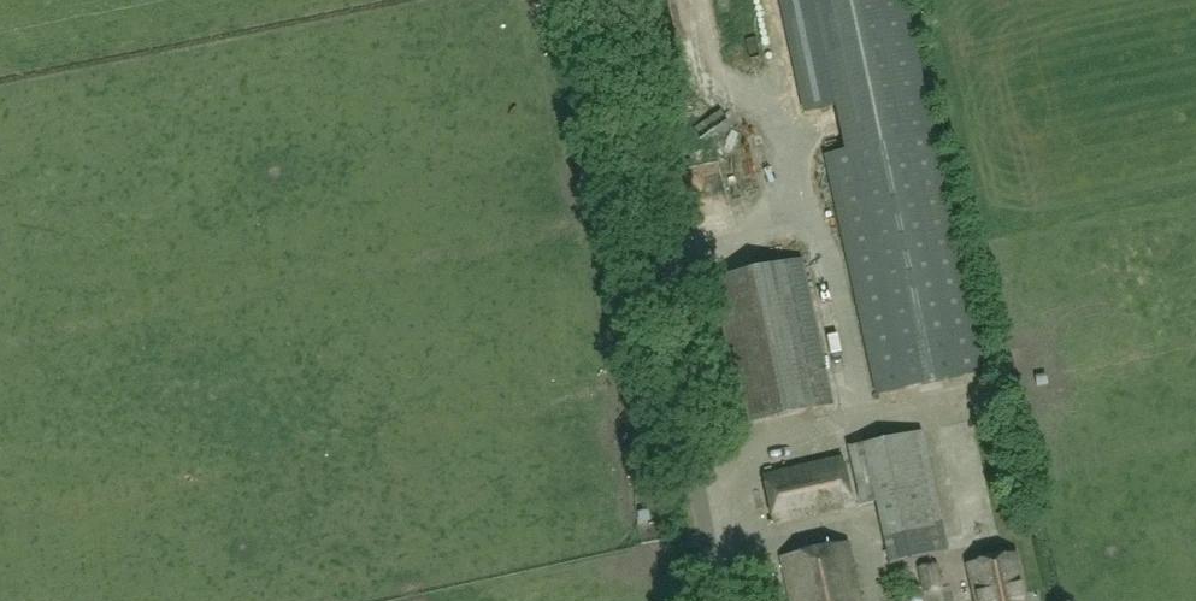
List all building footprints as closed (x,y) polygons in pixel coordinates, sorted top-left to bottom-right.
[(829,154),(880,393),(981,371),(902,0),(796,0),(819,107),(843,102),(853,149),(829,154)] [(801,258),(782,262),(712,277),(743,422),(832,403),(801,258)] [(875,500),(876,504),(888,563),(947,550),(921,430),(848,446),(861,503),(875,500)] [(842,457),(763,474),(774,524),(853,507),(842,457)] [(787,587),(790,600),(860,600),(847,542),(780,557),(787,587)] [(977,600),(1024,600),(1014,556),(970,565),(977,600)]
